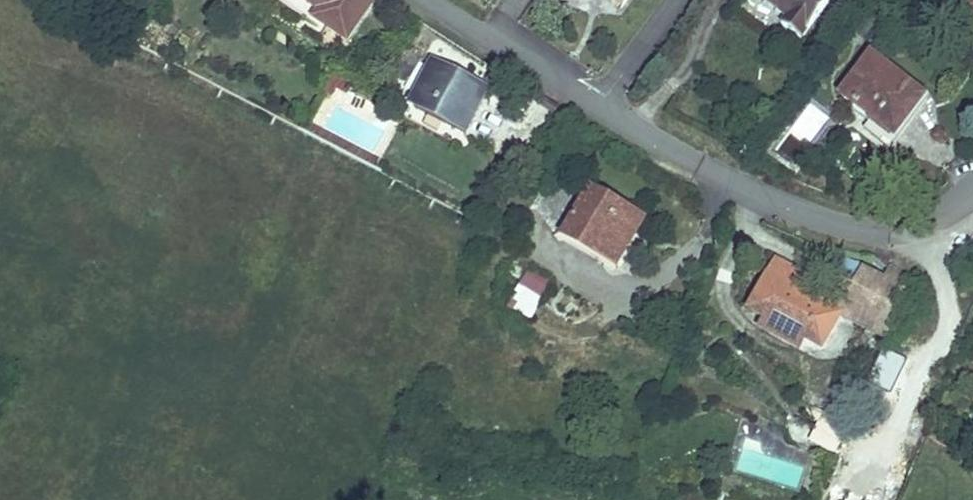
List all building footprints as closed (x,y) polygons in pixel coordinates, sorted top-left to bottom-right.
[(299,16),(311,24),(314,19),(348,41),(375,0),(275,0),(299,16)] [(830,0),(766,0),(787,16),(781,24),(801,39),(830,0)] [(422,60),(403,50),(388,73),(406,82),(422,60)] [(925,97),(872,56),(841,95),(857,108),(854,112),(869,123),(863,130),(887,148),(898,135),(896,134),(925,97)] [(464,127),(483,89),(436,65),(417,103),(419,104),(464,127)] [(353,84),(336,72),(329,83),(337,87),(337,88),(348,94),(353,84)] [(337,88),(337,87),(329,83),(325,91),(333,95),(337,88)] [(465,134),(487,91),(483,89),(464,127),(419,104),(416,110),(465,134)] [(503,182),(512,171),(499,162),(491,174),(503,182)] [(643,218),(591,188),(568,227),(604,248),(600,254),(617,263),(643,218)] [(604,248),(568,227),(564,233),(600,254),(604,248)] [(806,276),(777,260),(770,271),(769,274),(799,290),(806,276)] [(533,320),(556,285),(531,270),(516,261),(508,274),(523,283),(510,305),(533,320)] [(887,339),(913,284),(891,269),(885,281),(863,269),(853,289),(844,284),(831,308),(799,290),(769,274),(749,310),(767,319),(778,325),(823,349),(841,315),(887,339)] [(778,325),(767,319),(762,329),(800,349),(805,340),(778,325)] [(835,453),(849,423),(809,408),(806,418),(819,422),(810,441),(835,453)]
